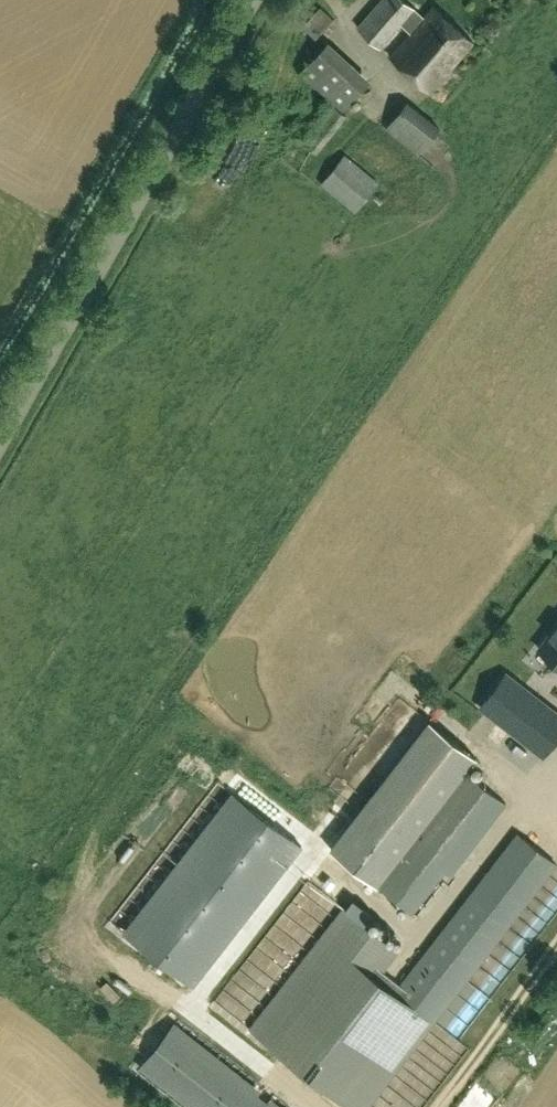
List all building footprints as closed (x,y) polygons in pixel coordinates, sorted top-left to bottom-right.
[(356,27),(380,48),(407,17),(417,25),(390,57),(430,92),(473,41),(433,7),(423,18),(403,0),(380,0),(356,27)] [(316,28),(326,19),(315,6),(304,15),(316,28)] [(367,83),(324,44),(300,71),(343,110),(367,83)] [(420,152),(440,126),(407,100),(387,126),(420,152)] [(302,141),(316,153),(346,115),(332,104),(302,141)] [(353,211),(380,183),(344,153),(320,182),(353,211)] [(539,650),(556,663),(556,627),(539,650)] [(510,704),(493,690),(481,706),(514,732),(538,700),(523,688),(510,704)] [(495,718),(483,735),(501,748),(513,731),(495,718)] [(505,803),(462,770),(473,756),(429,721),(330,849),(417,917),(505,803)] [(537,750),(520,778),(531,785),(549,757),(537,750)] [(193,985),(302,846),(251,806),(142,945),(193,985)] [(517,833),(399,986),(381,973),(399,951),(343,908),(249,1029),(349,1106),(367,1106),(556,862),(517,833)] [(171,1027),(143,1063),(199,1106),(274,1106),(171,1027)]
